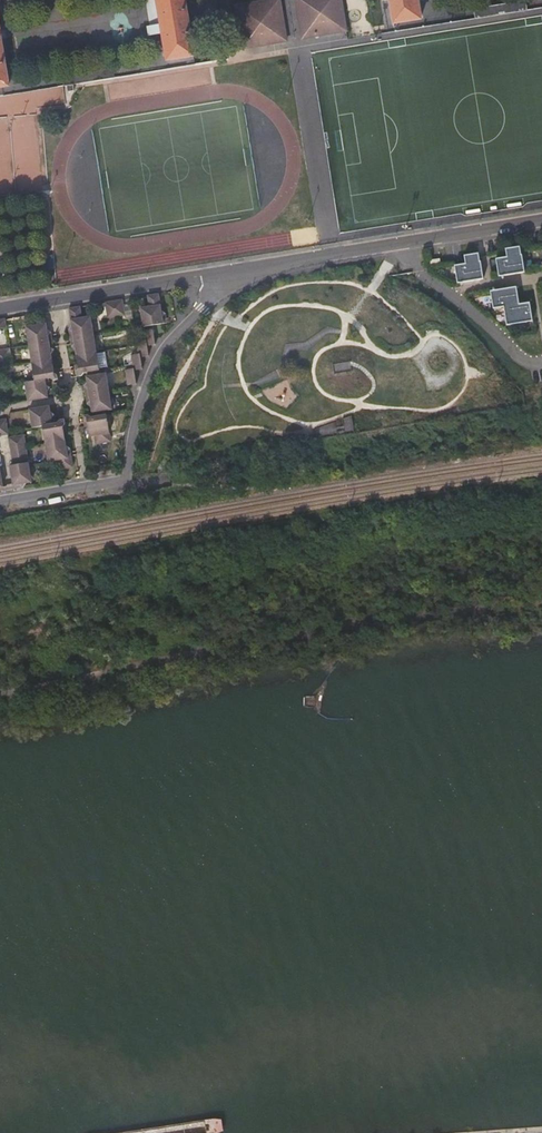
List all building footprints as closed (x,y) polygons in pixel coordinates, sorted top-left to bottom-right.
[(166,59),(192,55),(183,0),(156,0),(166,59)] [(277,0),(265,0),(240,4),(243,19),(237,20),(242,46),(284,40),(277,0)] [(339,4),(334,5),(333,0),(294,0),(300,37),(343,30),(339,4)] [(393,23),(420,18),(417,0),(389,0),(393,23)] [(520,254),(519,245),(505,248),(506,256),(495,258),(498,276),(524,272),(521,254),(520,254)] [(479,261),(478,252),(463,255),(465,263),(454,265),(456,283),(483,279),(480,261),(479,261)] [(516,286),(489,290),(492,308),(503,307),(506,325),(532,321),(529,302),(519,303),(516,286)] [(141,327),(151,325),(161,324),(160,318),(163,313),(158,310),(156,294),(146,296),(147,307),(138,308),(141,327)] [(103,302),(105,310),(106,318),(122,316),(120,300),(103,302)] [(75,350),(76,361),(78,371),(75,375),(76,378),(81,377),(83,374),(86,373),(97,372),(98,372),(90,318),(80,319),(78,306),(68,308),(71,324),(67,329),(72,331),(74,341),(70,346),(75,350)] [(49,377),(51,378),(52,379),(57,378),(57,373),(52,370),(49,352),(52,349),(48,345),(47,335),(50,332),(45,330),(44,323),(25,326),(34,379),(23,381),(26,398),(47,395),(46,389),(50,385),(45,384),(44,378),(48,377),(49,377)] [(123,384),(127,384),(132,383),(130,370),(138,369),(136,356),(145,354),(143,346),(152,344),(150,330),(141,331),(143,343),(132,345),(133,353),(126,355),(128,368),(121,369),(123,384)] [(10,365),(8,349),(0,350),(0,367),(10,365)] [(347,362),(332,365),(333,372),(349,369),(347,362)] [(88,391),(90,405),(87,409),(91,411),(92,418),(93,418),(104,416),(111,415),(104,376),(98,377),(87,378),(86,379),(87,386),(84,390),(88,391)] [(66,443),(65,433),(64,423),(66,421),(65,416),(60,417),(57,420),(55,420),(51,421),(51,415),(54,412),(49,408),(48,403),(28,406),(31,424),(40,423),(45,456),(56,455),(58,464),(74,461),(73,452),(68,452),(67,448),(71,445),(66,443)] [(84,425),(86,427),(88,428),(90,443),(94,442),(95,450),(110,447),(106,421),(105,421),(94,423),(90,423),(88,421),(83,422),(84,425)] [(11,480),(14,480),(17,479),(21,482),(23,478),(30,477),(22,431),(7,433),(12,461),(8,461),(11,480)] [(352,587),(343,589),(335,591),(338,604),(355,600),(352,587)] [(358,612),(355,600),(338,604),(341,615),(358,612)]
